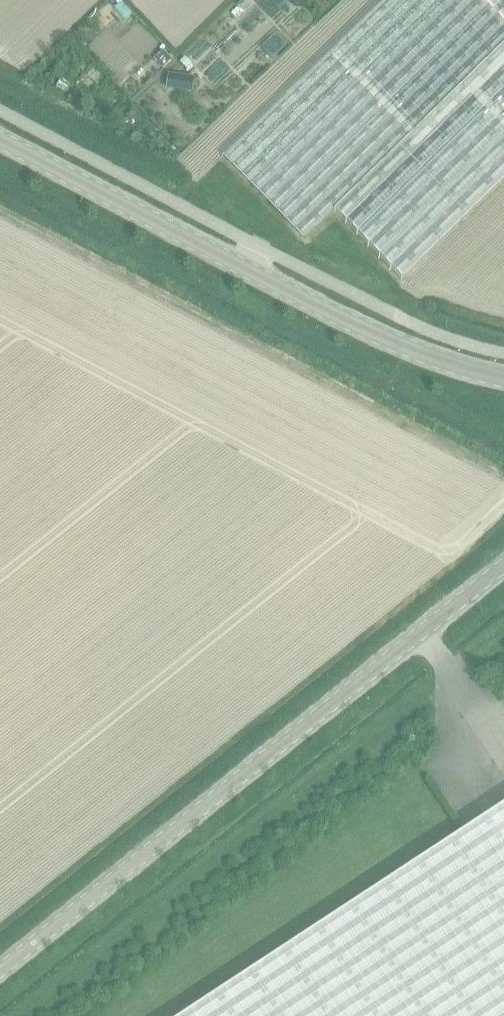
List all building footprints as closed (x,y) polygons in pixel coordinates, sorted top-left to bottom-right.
[(224,155),(305,238),(334,210),(402,280),(503,180),(503,0),(384,0),(224,155)] [(183,1015),(503,1015),(503,806),(183,1015)]
